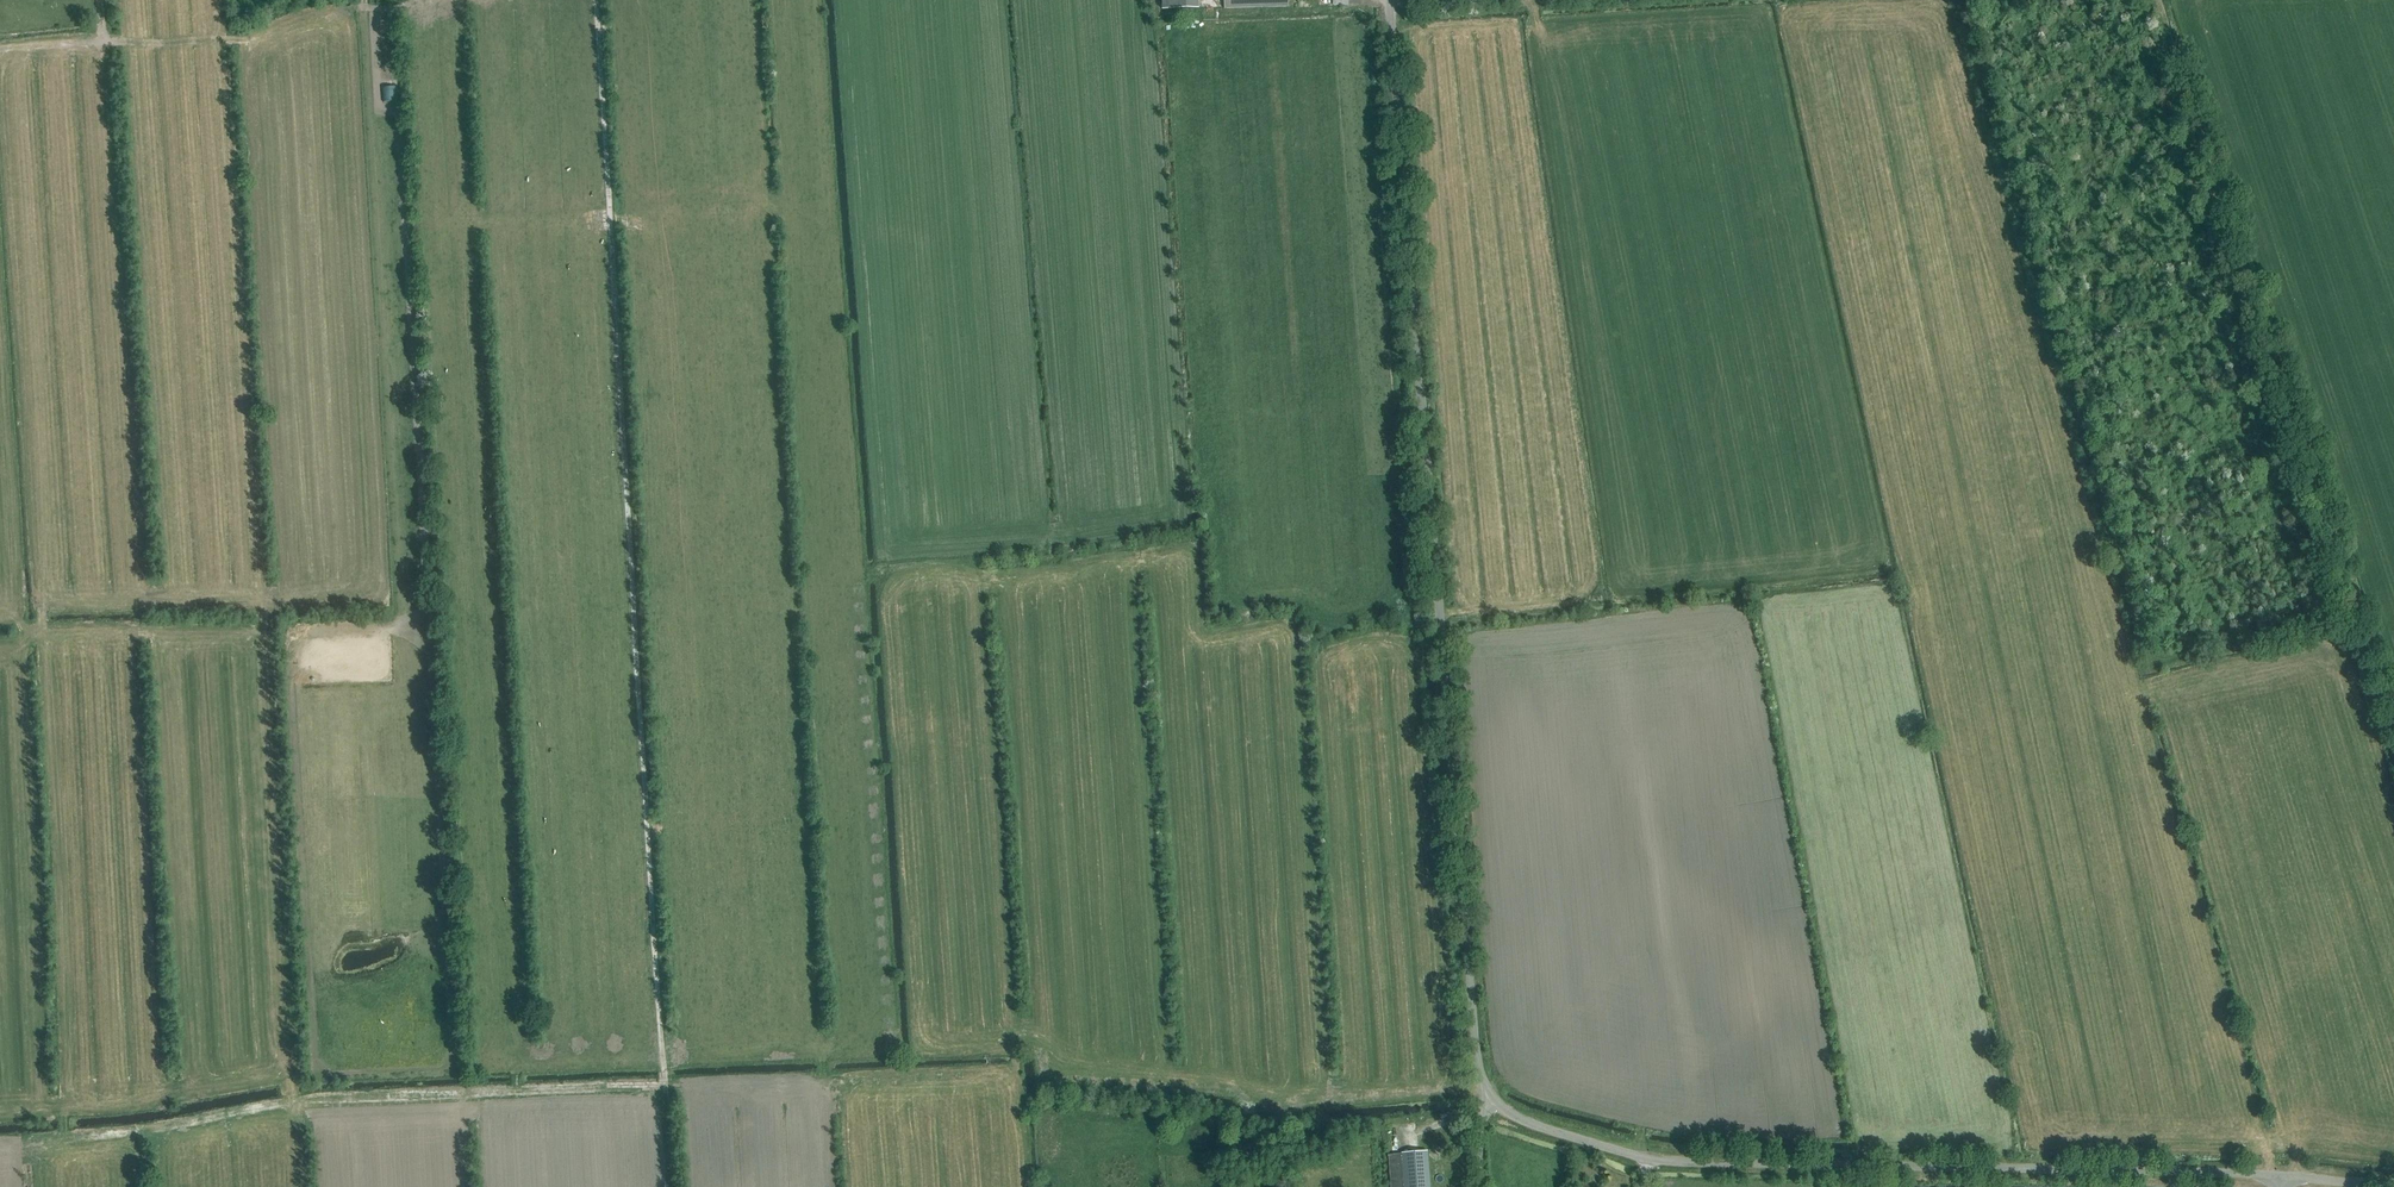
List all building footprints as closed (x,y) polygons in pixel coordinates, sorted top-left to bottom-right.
[(1166,9),(1204,8),(1204,0),(1165,0),(1166,9)] [(1290,0),(1225,0),(1226,10),(1290,8),(1290,0)] [(1404,1152),(1391,1153),(1394,1186),(1432,1186),(1430,1150),(1404,1152)]
